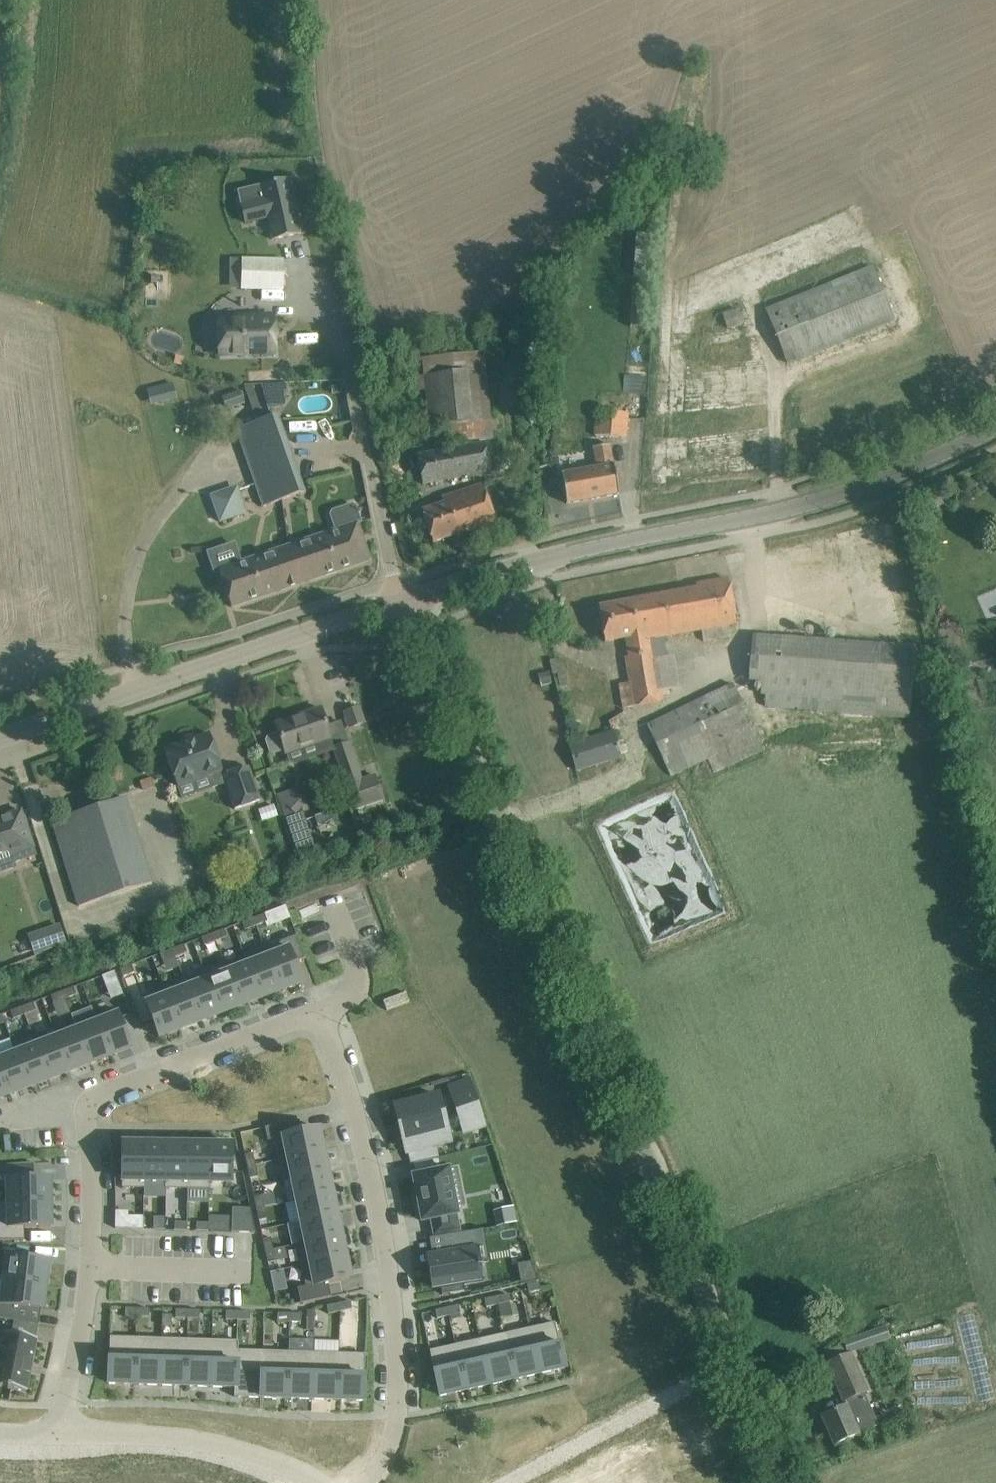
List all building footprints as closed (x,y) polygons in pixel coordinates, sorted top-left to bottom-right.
[(263,200),(241,205),(245,223),(267,218),(272,239),(300,233),(288,180),(260,186),(263,200)] [(242,258),(241,289),(283,290),(284,259),(242,258)] [(814,290),(765,310),(787,363),(893,320),(872,267),(814,290)] [(740,309),(722,313),(726,329),(744,325),(740,309)] [(239,323),(218,323),(219,354),(274,353),(273,316),(238,317),(239,323)] [(423,376),(413,378),(414,390),(425,388),(430,425),(439,424),(442,443),(492,438),(483,351),(421,357),(423,376)] [(658,376),(660,399),(707,397),(706,373),(658,376)] [(332,385),(333,393),(341,392),(340,384),(332,385)] [(240,391),(222,397),(226,410),(245,404),(240,391)] [(597,410),(594,435),(624,438),(627,413),(597,410)] [(256,423),(236,430),(263,506),(302,492),(275,416),(265,420),(256,423)] [(436,451),(417,455),(422,484),(442,480),(490,470),(485,442),(436,451)] [(596,468),(561,474),(562,484),(566,503),(618,494),(615,474),(613,464),(609,444),(592,447),(596,468)] [(662,450),(661,477),(686,477),(686,450),(662,450)] [(442,504),(422,510),(432,542),(463,531),(494,521),(484,490),(481,483),(451,494),(440,497),(442,504)] [(237,485),(209,494),(219,522),(247,512),(237,485)] [(357,522),(289,545),(303,583),(369,560),(357,522)] [(289,545),(218,569),(231,607),(303,583),(289,545)] [(696,589),(598,606),(604,641),(624,638),(627,656),(624,657),(628,682),(618,684),(622,708),(663,702),(661,690),(679,687),(674,655),(666,656),(662,631),(700,625),(703,641),(730,637),(727,620),(734,619),(728,579),(695,584),(696,589)] [(752,635),(748,683),(761,684),(759,695),(763,695),(763,708),(907,719),(909,701),(914,648),(752,635)] [(732,685),(648,725),(672,776),(707,759),(713,772),(725,767),(762,749),(732,685)] [(359,706),(342,711),(348,729),(365,723),(359,706)] [(268,737),(266,740),(270,753),(273,754),(284,751),(285,753),(331,738),(320,708),(275,723),(278,733),(268,737)] [(613,730),(568,744),(575,770),(595,764),(620,756),(613,730)] [(209,733),(164,749),(177,787),(208,776),(212,787),(225,783),(234,809),(259,800),(247,766),(223,775),(221,771),(222,771),(209,733)] [(348,743),(333,748),(354,809),(382,800),(374,775),(361,779),(348,743)] [(293,789),(277,795),(285,818),(297,853),(315,847),(302,810),(307,805),(294,794),(293,789)] [(71,814),(52,820),(58,839),(71,882),(78,906),(151,883),(130,817),(124,798),(71,814)] [(16,868),(14,862),(35,854),(33,847),(21,810),(0,817),(0,873),(16,868)] [(291,905),(272,910),(275,921),(294,916),(291,905)] [(264,914),(253,918),(256,926),(267,921),(264,914)] [(253,918),(242,922),(244,930),(256,926),(253,918)] [(58,924),(43,930),(49,949),(65,944),(58,924)] [(224,929),(212,933),(215,941),(227,937),(224,929)] [(212,933),(201,938),(204,945),(215,941),(212,933)] [(297,935),(264,948),(280,990),(301,982),(294,962),(305,958),(297,935)] [(183,944),(172,949),(175,956),(186,952),(183,944)] [(264,948),(243,956),(245,960),(260,998),(280,990),(264,948)] [(172,949),(161,953),(164,961),(175,956),(172,949)] [(227,967),(225,968),(240,1006),(260,998),(245,960),(227,967)] [(225,963),(203,971),(220,1013),(240,1006),(225,968),(227,967),(225,963)] [(131,965),(120,969),(123,977),(134,972),(131,965)] [(114,971),(103,975),(106,983),(117,979),(114,971)] [(203,971),(183,979),(199,1021),(220,1013),(203,971)] [(183,979),(162,987),(166,996),(167,995),(179,1029),(199,1021),(183,979)] [(73,987),(62,991),(65,999),(76,994),(73,987)] [(62,991),(50,995),(53,1003),(65,999),(62,991)] [(405,993),(383,1001),(386,1010),(409,1002),(405,993)] [(166,996),(146,1003),(159,1037),(179,1029),(167,995),(166,996)] [(33,1002),(21,1007),(24,1014),(35,1010),(33,1002)] [(21,1007),(10,1011),(13,1019),(24,1014),(21,1007)] [(116,1010),(94,1018),(96,1023),(96,1022),(109,1056),(131,1047),(116,1010)] [(96,1023),(76,1030),(89,1063),(109,1056),(96,1022),(96,1023)] [(76,1030),(56,1038),(69,1071),(89,1063),(76,1030)] [(34,1036),(12,1045),(13,1049),(14,1049),(29,1086),(49,1079),(36,1045),(37,1045),(34,1036)] [(37,1045),(36,1045),(49,1079),(69,1071),(56,1038),(37,1045)] [(0,1054),(0,1071),(9,1094),(29,1086),(14,1049),(13,1049),(0,1054)] [(9,1094),(0,1071),(0,1098),(9,1094)] [(470,1080),(450,1087),(465,1132),(486,1125),(470,1080)] [(437,1095),(395,1106),(407,1152),(436,1145),(431,1127),(445,1123),(437,1095)] [(299,1120),(264,1127),(267,1141),(274,1139),(278,1160),(323,1150),(318,1128),(301,1132),(299,1120)] [(122,1142),(121,1188),(145,1188),(145,1181),(144,1181),(144,1143),(122,1142)] [(144,1143),(144,1181),(145,1181),(164,1181),(165,1181),(166,1143),(144,1143)] [(164,1181),(164,1188),(187,1189),(188,1143),(166,1143),(165,1181),(164,1181)] [(188,1143),(187,1189),(210,1189),(210,1182),(209,1182),(209,1143),(188,1143)] [(209,1143),(209,1182),(210,1182),(231,1182),(232,1144),(209,1143)] [(323,1150),(278,1160),(283,1182),(292,1180),(292,1179),(327,1172),(323,1150)] [(253,1153),(245,1155),(247,1166),(255,1165),(253,1153)] [(0,1165),(0,1181),(7,1181),(7,1203),(7,1204),(50,1203),(50,1179),(33,1179),(33,1163),(0,1165)] [(255,1165),(247,1166),(250,1178),(258,1177),(255,1165)] [(413,1179),(410,1180),(413,1193),(416,1192),(422,1221),(429,1219),(433,1237),(460,1231),(455,1207),(451,1185),(448,1170),(448,1169),(413,1176),(413,1179)] [(292,1180),(283,1182),(287,1202),(297,1200),(332,1193),(327,1172),(292,1179),(292,1180)] [(332,1193),(297,1200),(301,1221),(336,1214),(332,1193)] [(262,1195),(254,1197),(256,1209),(264,1207),(262,1195)] [(0,1203),(0,1240),(24,1239),(24,1227),(51,1226),(50,1203),(7,1204),(7,1203),(0,1203)] [(264,1207),(256,1209),(259,1221),(267,1219),(264,1207)] [(232,1218),(231,1232),(255,1232),(250,1210),(232,1209),(232,1218)] [(115,1210),(115,1228),(126,1228),(126,1215),(126,1211),(115,1210)] [(336,1214),(301,1221),(305,1241),(306,1242),(340,1235),(336,1214)] [(153,1217),(153,1229),(165,1229),(165,1217),(153,1217)] [(175,1222),(174,1230),(187,1230),(187,1222),(175,1222)] [(196,1222),(196,1230),(208,1231),(208,1223),(196,1222)] [(431,1255),(427,1256),(429,1266),(433,1287),(440,1286),(441,1295),(464,1291),(463,1283),(480,1280),(478,1267),(480,1267),(479,1262),(479,1261),(477,1261),(472,1231),(485,1229),(484,1228),(429,1238),(429,1239),(443,1236),(445,1253),(431,1255)] [(305,1241),(296,1243),(301,1265),(345,1256),(340,1235),(306,1242),(305,1241)] [(270,1237),(263,1239),(265,1251),(273,1249),(270,1237)] [(273,1249),(265,1251),(268,1263),(275,1261),(273,1249)] [(529,1255),(518,1259),(526,1284),(538,1280),(529,1255)] [(305,1286),(297,1288),(300,1303),(331,1297),(328,1283),(350,1278),(345,1256),(301,1265),(305,1286)] [(6,1257),(3,1280),(46,1285),(49,1262),(6,1257)] [(13,1321),(15,1306),(43,1309),(46,1285),(3,1280),(1,1302),(0,1302),(0,1319),(13,1321)] [(538,1282),(527,1285),(528,1293),(540,1290),(538,1282)] [(507,1294),(496,1297),(497,1305),(509,1302),(507,1294)] [(496,1297),(484,1299),(486,1307),(497,1305),(496,1297)] [(350,1301),(338,1303),(340,1311),(351,1309),(350,1301)] [(338,1303),(326,1306),(328,1314),(340,1311),(338,1303)] [(458,1305),(447,1308),(448,1316),(460,1313),(458,1305)] [(125,1308),(125,1316),(137,1316),(137,1308),(125,1308)] [(137,1308),(137,1316),(149,1317),(149,1309),(137,1308)] [(447,1308),(435,1311),(437,1318),(448,1316),(447,1308)] [(175,1310),(175,1318),(187,1318),(187,1310),(175,1310)] [(187,1310),(187,1318),(199,1319),(199,1310),(187,1310)] [(226,1311),(225,1319),(237,1320),(238,1312),(226,1311)] [(238,1312),(237,1320),(249,1320),(250,1312),(238,1312)] [(277,1313),(277,1321),(289,1322),(289,1314),(277,1313)] [(289,1314),(289,1322),(301,1322),(301,1314),(289,1314)] [(554,1322),(529,1328),(539,1374),(565,1368),(554,1322)] [(855,1336),(843,1340),(844,1342),(847,1352),(859,1348),(889,1337),(885,1327),(885,1326),(855,1336)] [(529,1328),(504,1334),(514,1379),(539,1374),(529,1328)] [(7,1388),(7,1389),(11,1390),(11,1388),(26,1391),(29,1374),(30,1374),(30,1372),(31,1365),(32,1365),(32,1362),(36,1339),(13,1334),(3,1332),(1,1341),(0,1348),(0,1386),(7,1388)] [(504,1334),(480,1339),(490,1385),(514,1379),(504,1334)] [(110,1337),(108,1383),(134,1384),(136,1338),(110,1337)] [(136,1338),(134,1384),(159,1385),(161,1338),(136,1338)] [(161,1338),(159,1385),(185,1386),(186,1339),(161,1338)] [(186,1339),(185,1386),(210,1387),(212,1340),(186,1339)] [(480,1339),(455,1345),(465,1390),(490,1385),(480,1339)] [(212,1340),(210,1387),(234,1387),(235,1387),(237,1350),(238,1350),(238,1341),(212,1340)] [(455,1345),(429,1351),(440,1396),(465,1390),(455,1345)] [(234,1387),(234,1397),(261,1397),(263,1351),(238,1350),(237,1350),(235,1387),(234,1387)] [(263,1351),(261,1397),(287,1398),(288,1352),(263,1351)] [(288,1352),(287,1398),(312,1399),(313,1352),(288,1352)] [(313,1352),(312,1399),(337,1400),(338,1353),(313,1352)] [(828,1362),(826,1363),(843,1402),(863,1393),(868,1391),(851,1352),(848,1354),(845,1355),(828,1362)] [(338,1353),(337,1400),(363,1401),(365,1354),(338,1353)] [(838,1407),(820,1415),(833,1446),(851,1438),(859,1435),(858,1434),(871,1429),(878,1426),(874,1417),(863,1393),(843,1402),(844,1404),(838,1407)]
